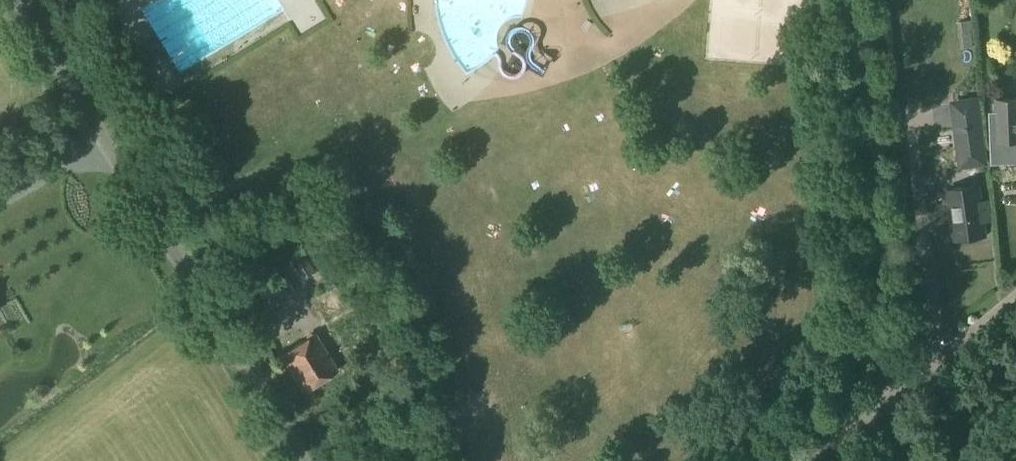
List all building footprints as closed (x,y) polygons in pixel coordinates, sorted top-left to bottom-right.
[(959,169),(989,165),(980,96),(949,100),(959,169)] [(996,143),(1015,143),(1015,98),(994,99),(996,143)] [(979,186),(948,190),(954,239),(985,235),(984,222),(991,221),(989,199),(981,200),(979,186)] [(295,264),(303,277),(314,269),(307,257),(295,264)] [(274,307),(296,293),(280,268),(259,282),(274,307)] [(303,392),(338,371),(315,334),(280,355),(303,392)]
